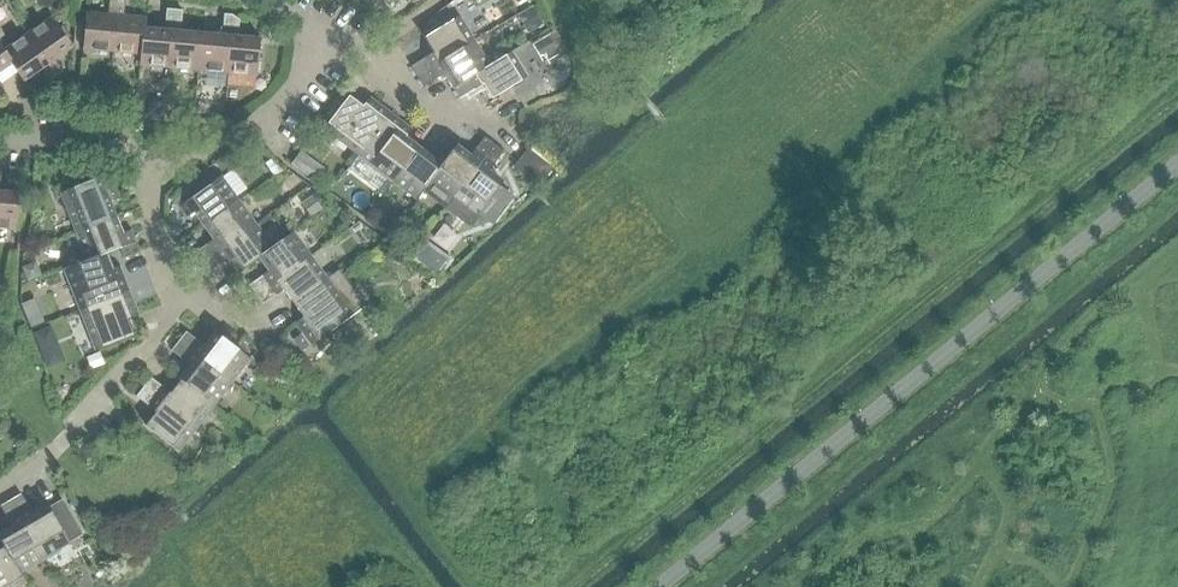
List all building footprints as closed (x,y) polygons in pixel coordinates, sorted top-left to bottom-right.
[(116,0),(108,0),(107,14),(85,12),(81,49),(111,52),(116,0)] [(111,52),(139,55),(140,55),(143,28),(144,28),(145,17),(123,15),(124,0),(116,0),(111,52)] [(532,7),(516,16),(526,34),(542,25),(532,7)] [(163,30),(144,28),(143,28),(140,55),(139,55),(138,65),(168,68),(173,10),(165,9),(163,30)] [(181,10),(173,10),(168,68),(197,70),(200,33),(179,31),(181,10)] [(221,35),(200,33),(197,70),(225,73),(231,15),(223,14),(221,35)] [(238,20),(231,15),(225,73),(255,75),(259,38),(237,36),(238,20)] [(50,17),(25,34),(55,77),(62,72),(54,60),(72,47),(50,17)] [(416,76),(472,42),(456,17),(429,34),(422,38),(431,53),(410,66),(416,76)] [(416,27),(422,38),(429,34),(438,28),(431,18),(416,27)] [(530,44),(541,62),(546,59),(549,66),(563,57),(562,56),(566,53),(553,30),(530,44)] [(25,34),(3,50),(2,50),(11,63),(10,64),(22,82),(40,69),(49,81),(55,77),(25,34)] [(444,73),(453,87),(487,66),(472,42),(416,76),(422,86),(444,73)] [(10,64),(11,63),(2,50),(3,50),(0,45),(0,71),(10,64)] [(487,66),(453,87),(459,98),(481,84),(490,99),(525,78),(509,52),(487,66)] [(347,96),(323,128),(358,154),(389,113),(368,97),(361,106),(347,96)] [(358,154),(392,181),(417,148),(403,138),(410,129),(389,113),(358,154)] [(468,157),(454,147),(430,179),(424,188),(446,205),(493,144),(483,137),(468,157)] [(430,159),(417,148),(392,181),(416,199),(424,188),(430,179),(454,147),(445,140),(430,159)] [(492,193),(501,182),(487,172),(502,151),(493,144),(446,205),(469,223),(477,214),(490,224),(506,204),(492,193)] [(527,148),(512,168),(538,188),(553,168),(527,148)] [(314,182),(325,168),(300,150),(290,164),(314,182)] [(228,151),(214,162),(222,172),(236,161),(228,151)] [(76,233),(114,218),(107,203),(118,198),(108,173),(60,192),(76,233)] [(203,225),(236,201),(219,177),(191,197),(185,188),(171,199),(184,218),(193,211),(203,225)] [(17,230),(20,193),(0,191),(0,229),(17,230)] [(325,205),(316,193),(301,203),(310,216),(325,205)] [(193,254),(200,263),(253,225),(236,201),(203,225),(213,239),(193,254)] [(274,223),(268,216),(254,226),(260,233),(274,223)] [(76,233),(87,259),(87,260),(101,254),(101,255),(119,248),(122,258),(139,252),(130,230),(120,234),(114,218),(76,233)] [(361,227),(358,223),(351,227),(354,232),(361,227)] [(270,248),(269,248),(253,225),(200,263),(206,273),(227,258),(237,272),(259,257),(258,257),(270,248)] [(247,285),(254,295),(308,257),(290,233),(269,248),(270,248),(258,257),(259,257),(268,270),(247,285)] [(408,259),(436,280),(451,261),(423,240),(408,259)] [(87,260),(87,259),(63,269),(79,310),(127,291),(118,266),(107,270),(101,255),(101,254),(87,260)] [(282,290),(292,304),(325,280),(308,257),(254,295),(261,305),(282,290)] [(35,261),(21,267),(27,281),(36,277),(38,268),(35,261)] [(337,270),(325,280),(292,304),(302,317),(293,324),(309,346),(331,330),(331,329),(363,306),(354,294),(355,294),(337,270)] [(127,291),(79,310),(96,350),(133,336),(126,319),(137,315),(127,291)] [(40,315),(28,320),(31,327),(43,322),(40,315)] [(32,333),(46,369),(64,362),(50,326),(32,333)] [(185,332),(177,341),(229,381),(247,358),(215,333),(205,347),(185,332)] [(212,404),(229,381),(177,341),(170,351),(190,366),(180,380),(212,404)] [(99,352),(86,357),(91,369),(104,364),(99,352)] [(149,377),(142,387),(194,427),(212,404),(180,380),(169,393),(149,377)] [(144,426),(176,450),(194,427),(142,387),(135,396),(155,412),(144,426)] [(20,494),(9,500),(43,557),(68,542),(82,534),(61,499),(48,507),(32,516),(20,494)] [(3,547),(3,546),(18,571),(43,557),(9,500),(0,505),(0,508),(12,528),(0,535),(0,542),(3,547)] [(18,571),(3,546),(3,547),(0,548),(0,586),(14,586),(24,581),(18,571)]
